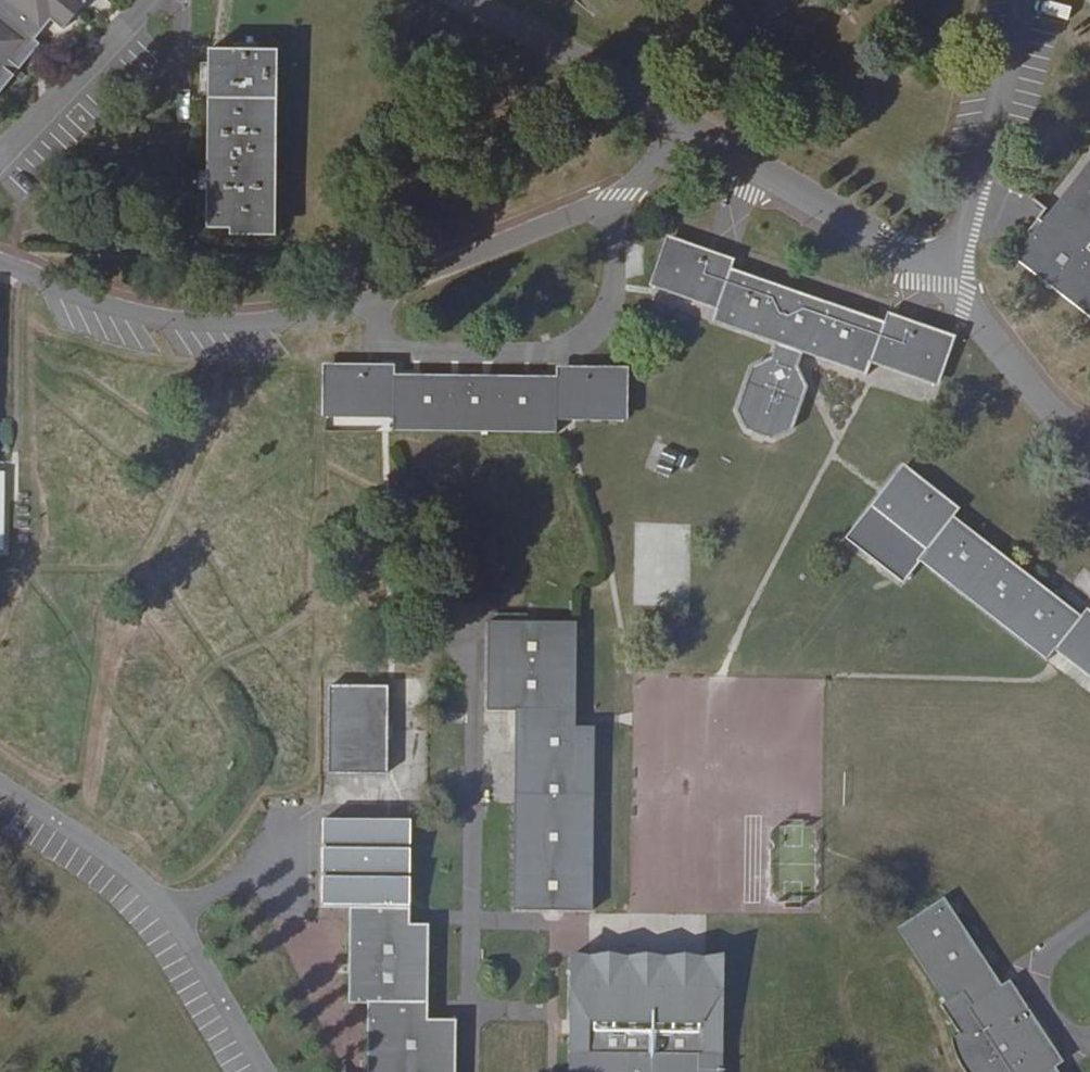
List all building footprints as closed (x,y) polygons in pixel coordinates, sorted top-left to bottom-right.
[(40,43),(35,39),(51,19),(63,30),(87,1),(86,0),(0,0),(0,93),(40,43)] [(279,49),(207,48),(206,229),(230,229),(230,236),(276,236),(279,49)] [(1014,258),(1089,317),(1089,250),(1089,249),(1089,248),(1089,162),(1014,258)] [(668,234),(650,283),(717,308),(714,317),(778,341),(772,354),(752,363),(736,407),(746,428),(772,437),(793,428),(809,384),(799,364),(804,351),(868,374),(873,361),(938,385),(956,337),(888,311),(884,324),(731,270),(735,258),(668,234)] [(395,364),(323,363),(322,417),(393,418),(394,430),(557,433),(558,419),(629,420),(630,367),(557,366),(555,376),(395,374),(395,364)] [(950,517),(956,510),(904,469),(850,538),(903,579),(920,557),(1047,656),(1055,647),(1089,673),(1089,614),(1088,612),(1082,620),(950,517)] [(578,622),(489,620),(488,710),(516,711),(514,910),(593,911),(595,726),(577,726),(578,622)] [(330,685),(329,773),(388,774),(389,686),(330,685)] [(324,820),(322,908),(350,908),(349,1003),(368,1003),(367,1071),(457,1071),(458,1019),(429,1019),(430,924),(411,923),(412,820),(324,820)] [(897,928),(946,1003),(942,1006),(960,1033),(951,1039),(953,1045),(954,1050),(955,1054),(957,1059),(959,1063),(962,1068),(964,1071),(965,1071),(1058,1071),(1055,1068),(1063,1063),(1009,980),(1001,986),(943,898),(897,928)] [(571,1071),(722,1071),(724,955),(572,953),(571,1071)]
